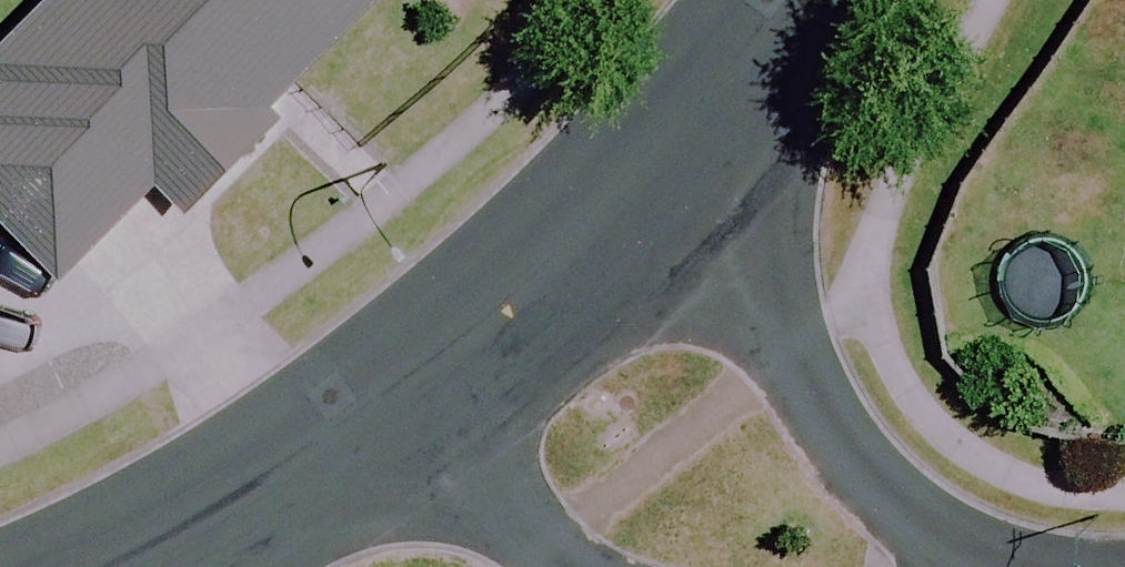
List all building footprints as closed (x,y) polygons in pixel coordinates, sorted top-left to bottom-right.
[(168,180),(199,211),(409,3),(406,0),(72,0),(0,72),(0,203),(72,275),(168,180)]
